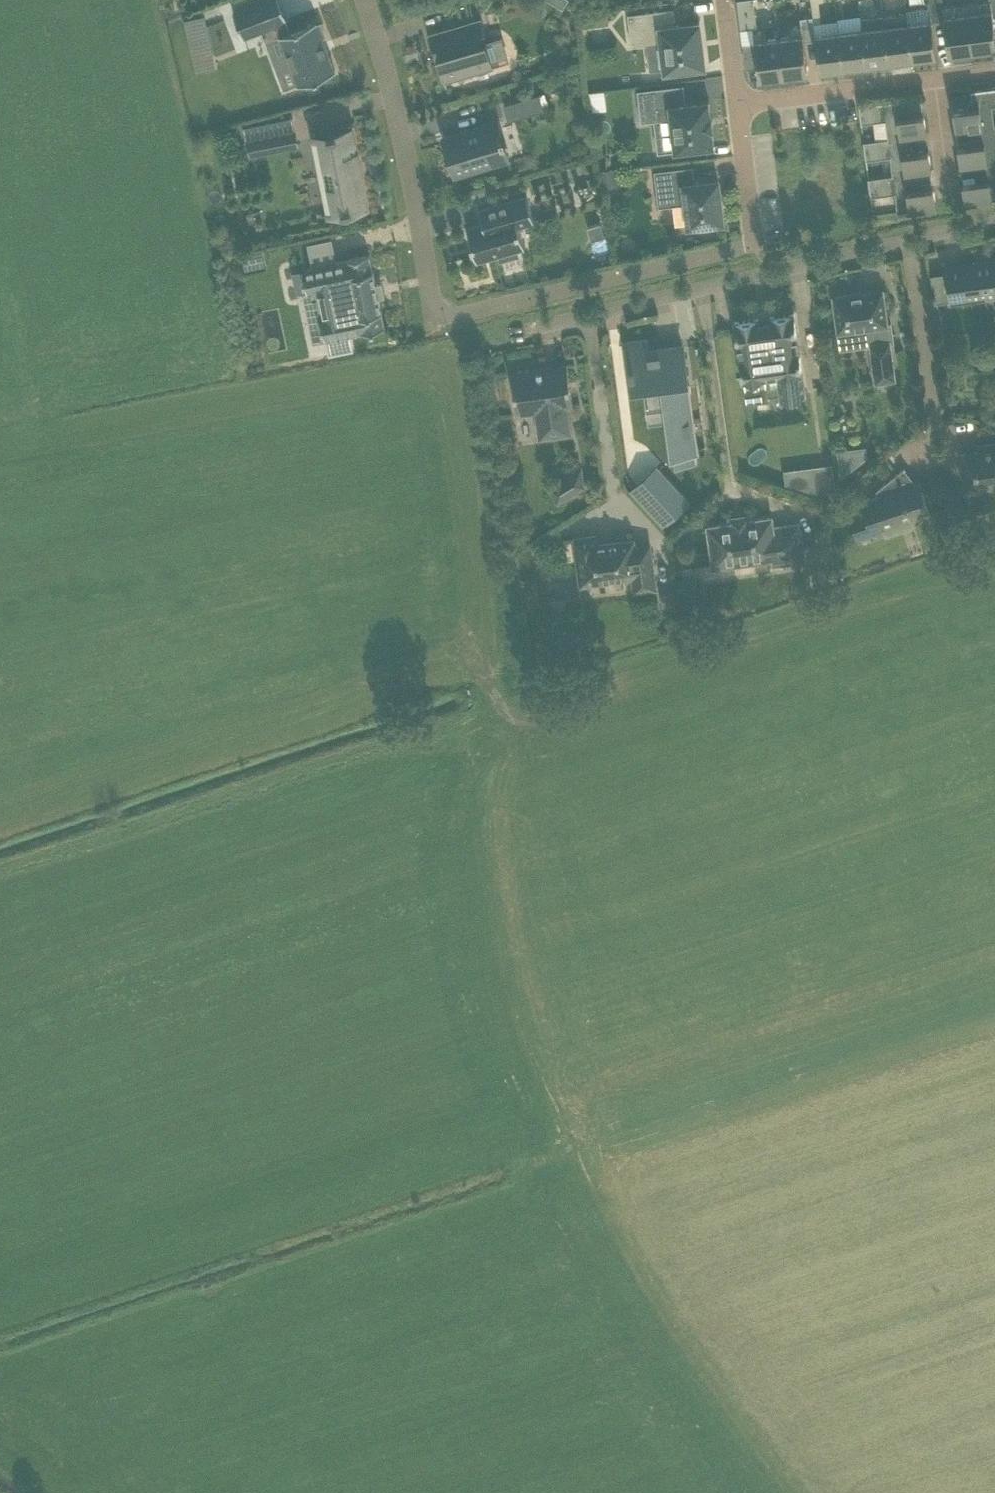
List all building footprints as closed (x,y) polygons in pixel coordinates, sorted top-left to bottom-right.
[(235,11),(245,37),(264,30),(268,42),(283,36),(301,84),(337,70),(324,36),(328,35),(323,22),(320,24),(318,20),(292,30),(289,20),(290,20),(282,0),(264,0),(235,11)] [(741,29),(757,27),(754,0),(737,0),(741,29)] [(991,1),(967,4),(973,51),(994,48),(994,31),(991,1)] [(973,51),(967,4),(942,7),(948,54),(973,51)] [(705,65),(699,21),(675,24),(673,8),(628,14),(632,46),(661,42),(665,70),(705,65)] [(913,59),(908,23),(907,13),(884,16),(885,26),(890,62),(913,59)] [(494,68),(486,41),(482,42),(480,34),(486,32),(481,17),(427,33),(432,49),(438,47),(440,54),(436,55),(444,82),(461,77),(460,72),(474,68),(476,73),(494,68)] [(808,72),(804,41),(816,40),(815,35),(813,18),(801,19),(802,25),(790,27),(791,36),(779,37),(784,75),(808,72)] [(932,20),(908,23),(913,59),(937,55),(932,20)] [(885,26),(862,29),(867,64),(890,62),(885,26)] [(204,29),(189,33),(192,49),(208,45),(204,29)] [(862,29),(839,32),(844,67),(867,64),(862,29)] [(784,75),(779,37),(766,39),(765,30),(753,32),(759,78),(784,75)] [(844,67),(839,32),(815,35),(816,40),(820,71),(844,67)] [(684,84),(637,89),(641,121),(671,117),(675,149),(714,145),(712,128),(713,128),(712,115),(711,115),(709,98),(686,101),(684,84)] [(971,90),(971,91),(973,101),(969,101),(968,108),(954,110),(956,130),(994,125),(994,124),(992,106),(994,106),(994,87),(971,90)] [(543,109),(539,95),(512,103),(516,117),(543,109)] [(888,139),(907,137),(927,134),(924,114),(910,115),(909,109),(903,110),(902,100),(902,99),(859,105),(861,123),(886,120),(888,138),(888,139)] [(293,119),(245,128),(248,142),(275,136),(278,149),(298,145),(293,119)] [(956,130),(976,128),(977,137),(973,138),(973,144),(958,146),(961,166),(994,162),(994,125),(956,130)] [(501,137),(498,127),(481,132),(479,127),(462,132),(463,138),(448,142),(452,154),(449,154),(455,175),(475,169),(472,161),(486,157),(489,165),(508,159),(503,143),(506,142),(504,136),(501,137)] [(329,214),(368,206),(352,128),(328,133),(328,136),(313,139),(329,214)] [(893,176),(912,173),(931,171),(929,150),(915,152),(914,145),(908,146),(907,137),(888,139),(888,138),(863,141),(866,159),(890,156),(893,174),(893,176)] [(982,174),(979,174),(978,180),(963,182),(966,203),(994,199),(994,162),(961,166),(961,167),(981,164),(982,174)] [(695,182),(693,166),(654,171),(659,207),(686,203),(689,225),(700,224),(700,229),(714,227),(713,222),(723,220),(718,179),(695,182)] [(893,176),(893,174),(868,178),(870,196),(872,196),(895,193),(897,211),(897,212),(936,207),(933,186),(919,188),(919,182),(913,182),(912,173),(893,176)] [(525,247),(519,226),(535,222),(527,195),(479,209),(483,223),(467,227),(477,261),(499,254),(500,260),(518,255),(517,249),(525,247)] [(375,329),(385,327),(385,326),(383,311),(382,311),(382,310),(374,271),(373,270),(370,255),(370,254),(359,257),(359,255),(356,256),(356,257),(345,260),(304,269),(304,268),(303,269),(303,270),(293,272),(298,294),(308,292),(308,293),(309,293),(309,292),(317,291),(322,316),(321,316),(321,315),(320,316),(323,326),(321,326),(322,330),(323,329),(326,340),(326,339),(361,332),(371,330),(372,331),(375,331),(375,329)] [(948,268),(953,301),(994,295),(994,262),(948,268)] [(876,382),(895,379),(890,342),(894,341),(891,324),(888,324),(883,290),(833,297),(838,332),(865,329),(867,345),(870,345),(876,382)] [(778,372),(781,397),(805,394),(794,314),(770,317),(770,319),(759,321),(759,319),(735,322),(743,381),(767,378),(766,374),(778,372)] [(694,461),(693,453),(697,453),(687,385),(685,385),(685,378),(686,378),(682,346),(657,349),(657,354),(647,355),(645,341),(628,343),(632,368),(630,368),(631,375),(633,374),(634,385),(644,384),(647,406),(665,404),(672,456),(676,456),(677,464),(694,461)] [(567,364),(512,372),(517,413),(536,411),(540,439),(571,434),(567,406),(573,406),(567,364)] [(978,446),(979,451),(961,453),(967,493),(994,489),(994,444),(978,446)] [(839,448),(841,467),(869,464),(867,446),(839,448)] [(831,462),(784,469),(787,486),(799,484),(801,494),(835,489),(831,462)] [(657,465),(630,489),(663,526),(691,502),(657,465)] [(582,467),(564,478),(573,492),(573,493),(584,486),(582,467)] [(932,507),(928,494),(924,495),(920,482),(916,484),(914,480),(905,469),(906,468),(905,467),(878,489),(879,490),(880,490),(884,495),(862,502),(847,507),(850,515),(858,538),(884,529),(886,535),(902,530),(898,520),(911,516),(912,520),(930,514),(929,508),(932,507)] [(714,566),(790,555),(790,561),(804,559),(799,523),(773,527),(772,517),(708,526),(714,566)] [(656,588),(650,545),(634,547),(634,540),(597,545),(596,536),(575,538),(581,583),(633,576),(635,591),(656,588)] [(672,589),(660,591),(662,608),(675,606),(672,589)]
